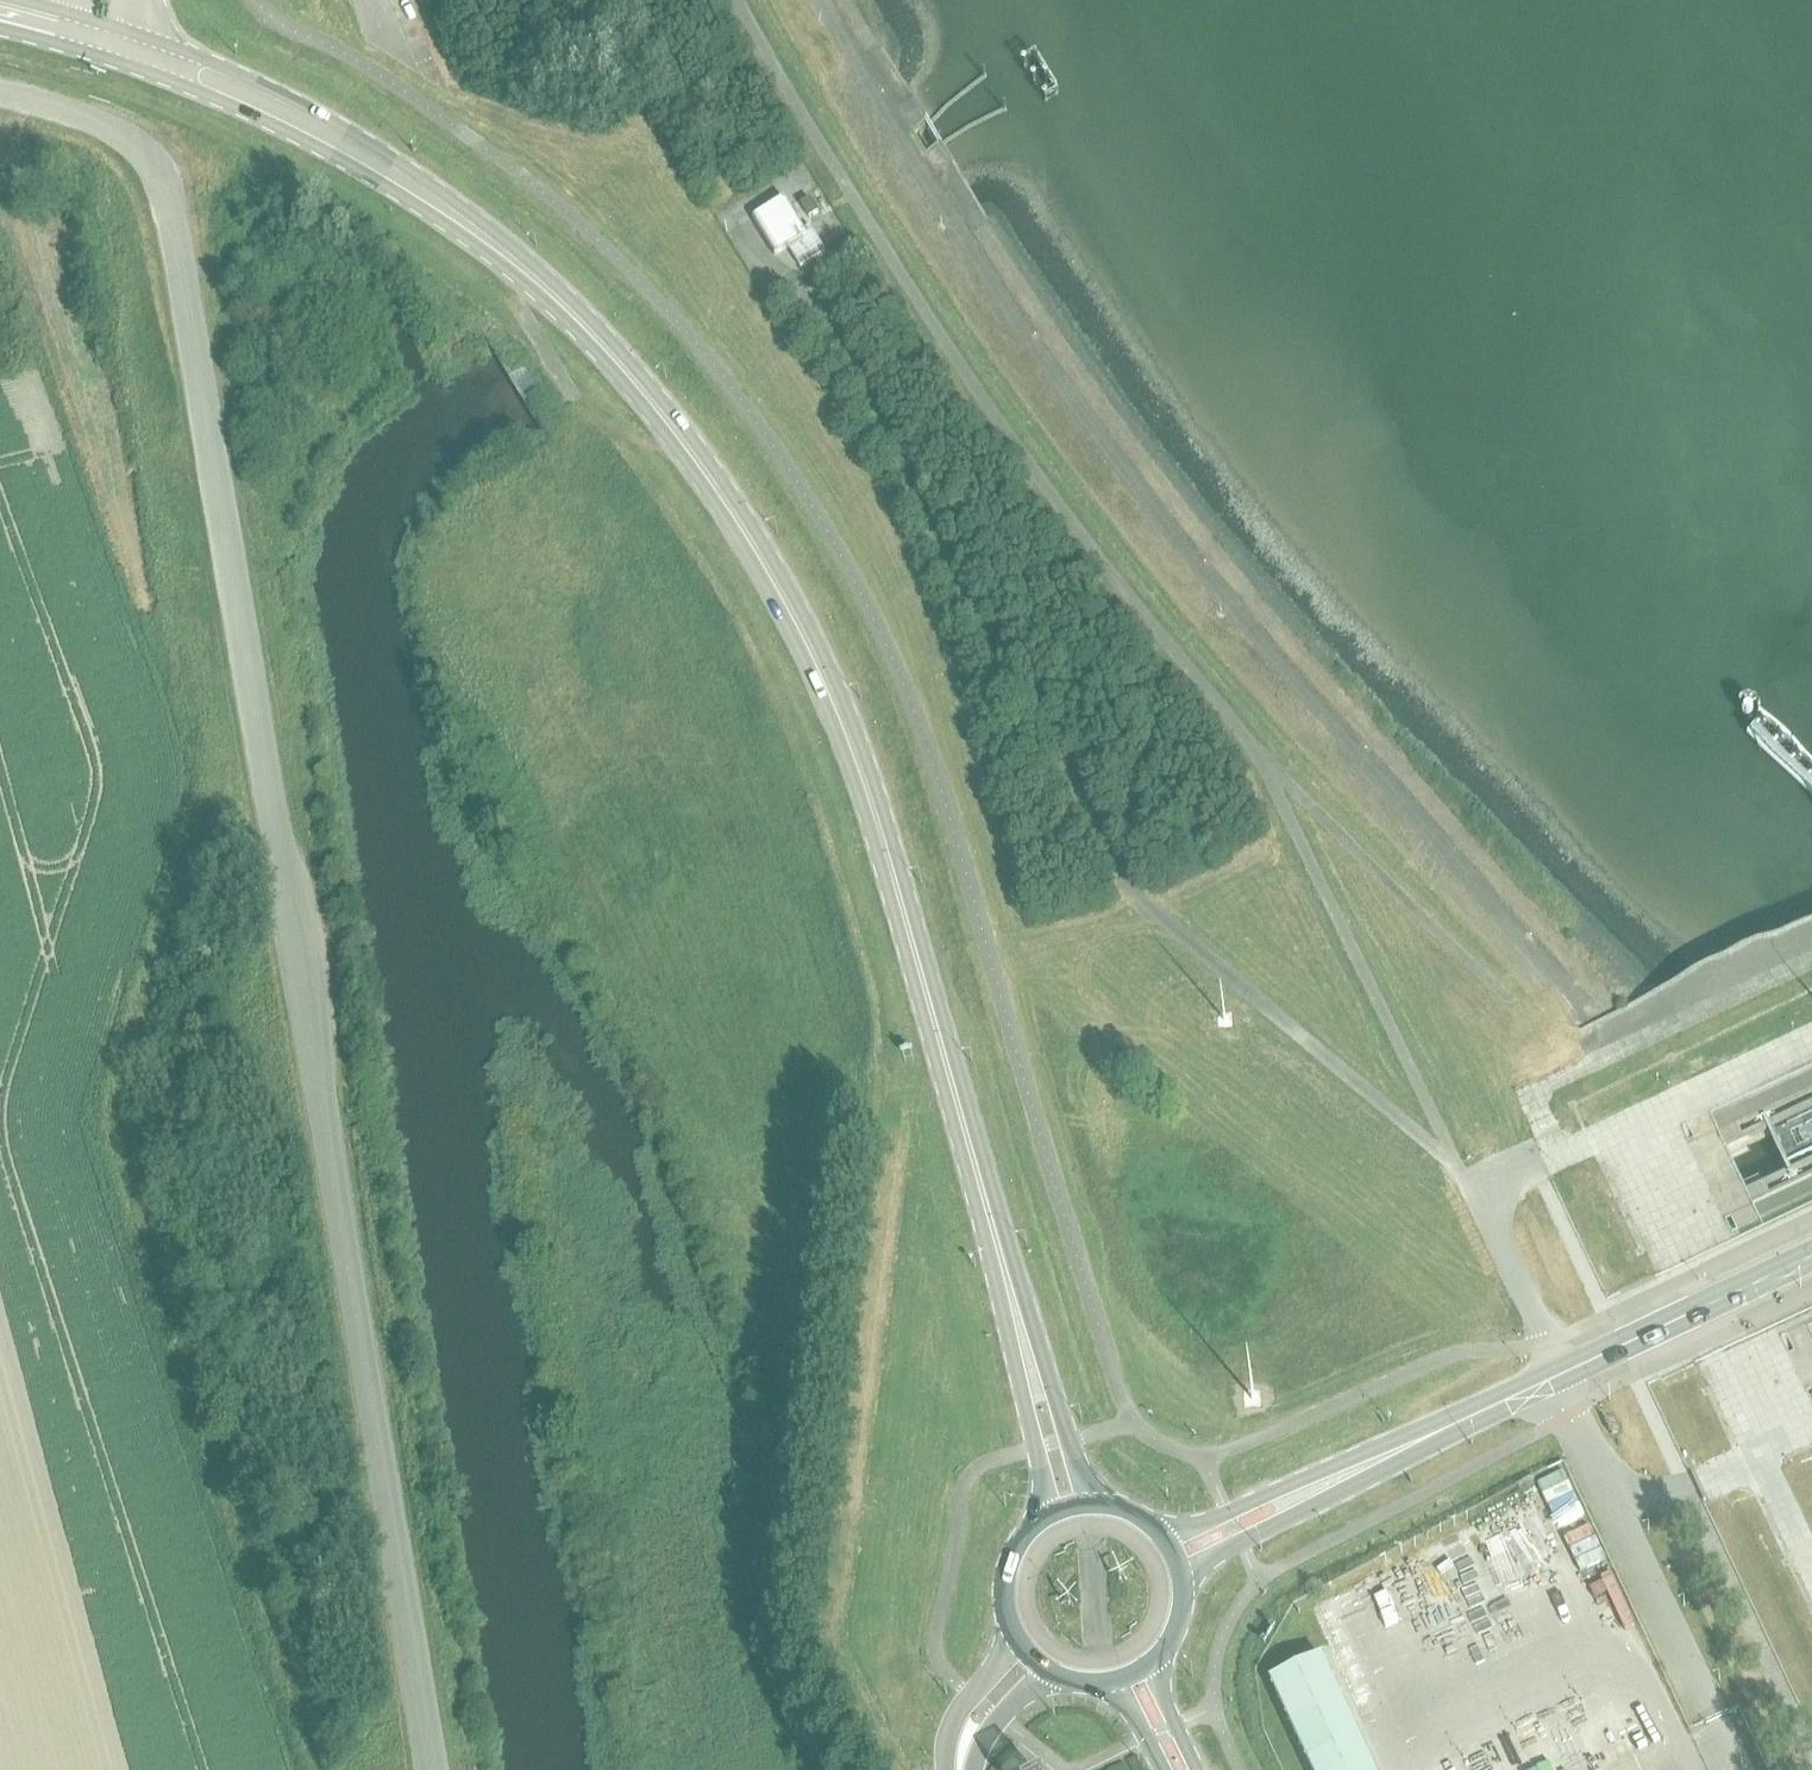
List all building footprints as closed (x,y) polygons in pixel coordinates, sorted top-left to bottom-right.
[(804,230),(785,199),(754,217),(776,255),(789,248),(801,268),(826,253),(810,227),(805,230),(804,230)] [(801,205),(809,219),(819,213),(810,199),(801,205)] [(1327,1769),(1394,1769),(1343,1647),(1286,1671),(1327,1769)]
